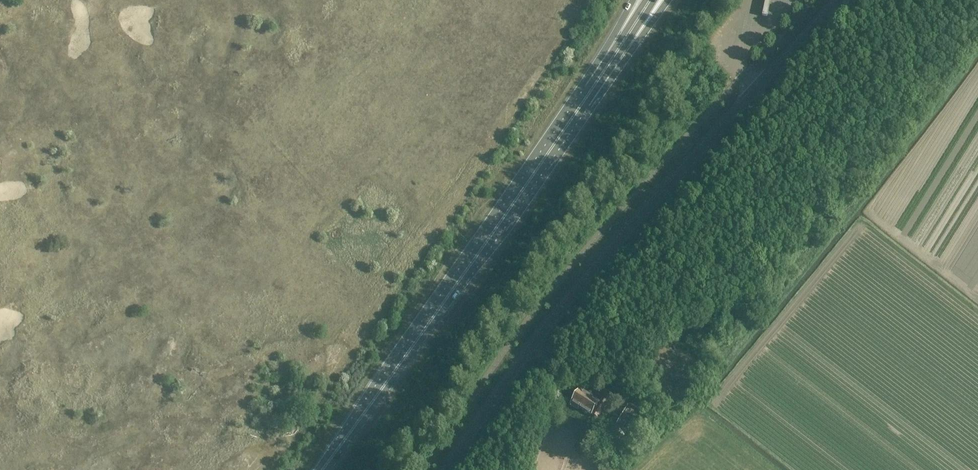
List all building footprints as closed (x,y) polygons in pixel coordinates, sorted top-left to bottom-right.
[(601,420),(605,414),(610,406),(608,404),(609,402),(602,397),(598,402),(579,390),(570,404),(578,409),(579,408),(592,415),(599,419),(599,418),(601,420)] [(615,424),(622,414),(616,410),(609,420),(615,424)] [(621,438),(624,435),(619,428),(616,430),(621,438)]
